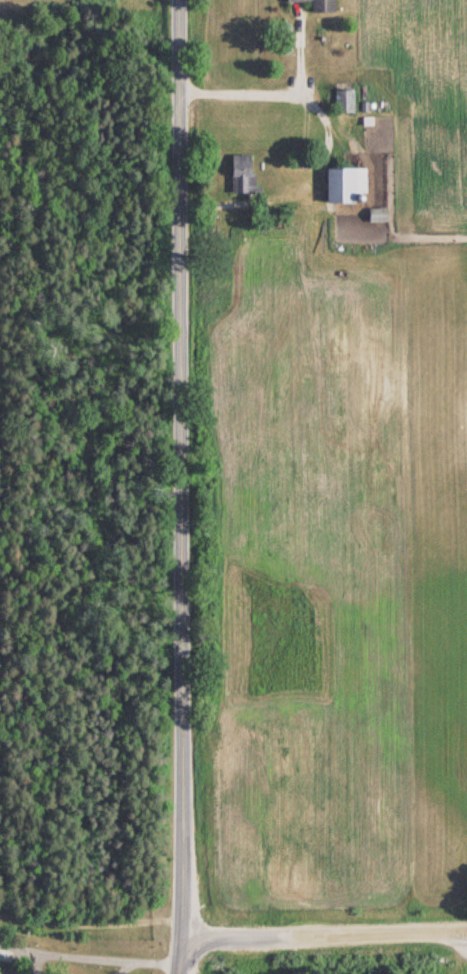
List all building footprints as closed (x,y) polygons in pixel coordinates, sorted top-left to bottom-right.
[(283,1),(308,1),(308,12),(331,12),(331,0),(283,0),(283,1)] [(351,89),(332,89),(332,112),(351,112),(351,89)] [(250,192),(250,154),(228,154),(228,192),(250,192)] [(363,167),(324,167),(324,202),(352,202),(352,192),(363,192),(363,167)] [(366,222),(385,222),(385,208),(366,208),(366,222)]
